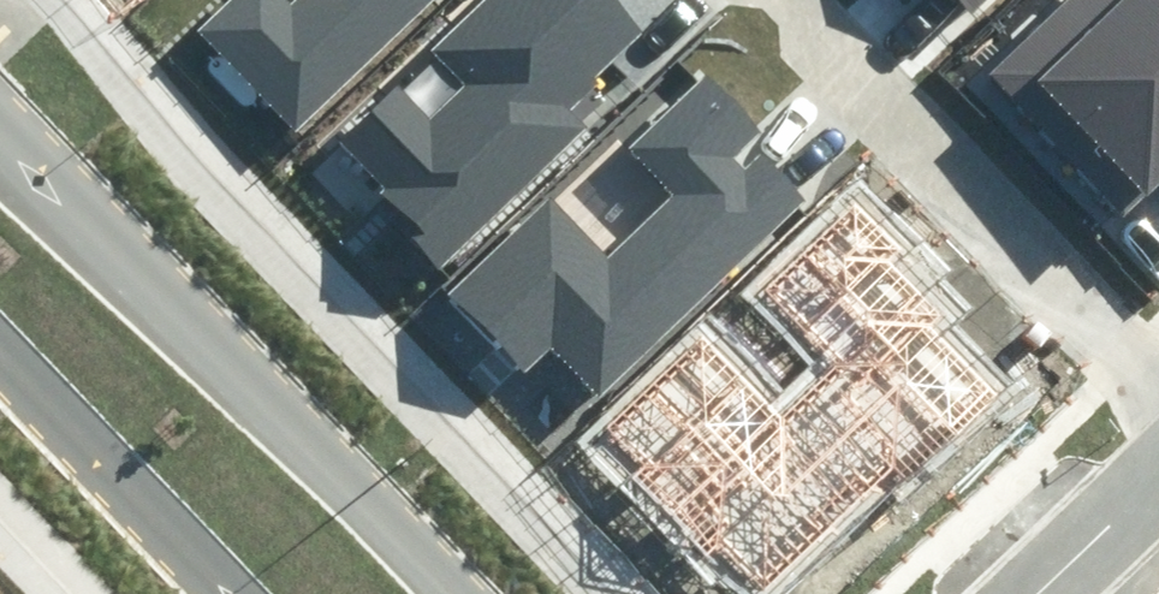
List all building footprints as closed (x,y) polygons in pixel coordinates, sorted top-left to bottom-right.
[(193,33),(294,135),(433,0),(297,0),(290,6),(284,0),(227,0),(193,33)] [(427,53),(458,85),(432,109),(402,78),(342,135),(431,229),(420,239),(444,264),(589,128),(571,110),(653,33),(622,0),(483,0),(427,53)] [(974,10),(984,0),(963,0),(974,10)] [(993,76),(1123,211),(1158,176),(1158,0),(1073,0),(993,76)] [(762,128),(709,72),(626,150),(670,196),(614,250),(557,190),(447,293),(530,380),(561,351),(597,390),(801,198),(763,158),(746,175),(731,158),(762,128)] [(860,197),(759,294),(820,358),(781,394),(718,328),(590,448),(729,593),(780,593),(1005,382),(926,299),(942,283),(860,197)]
